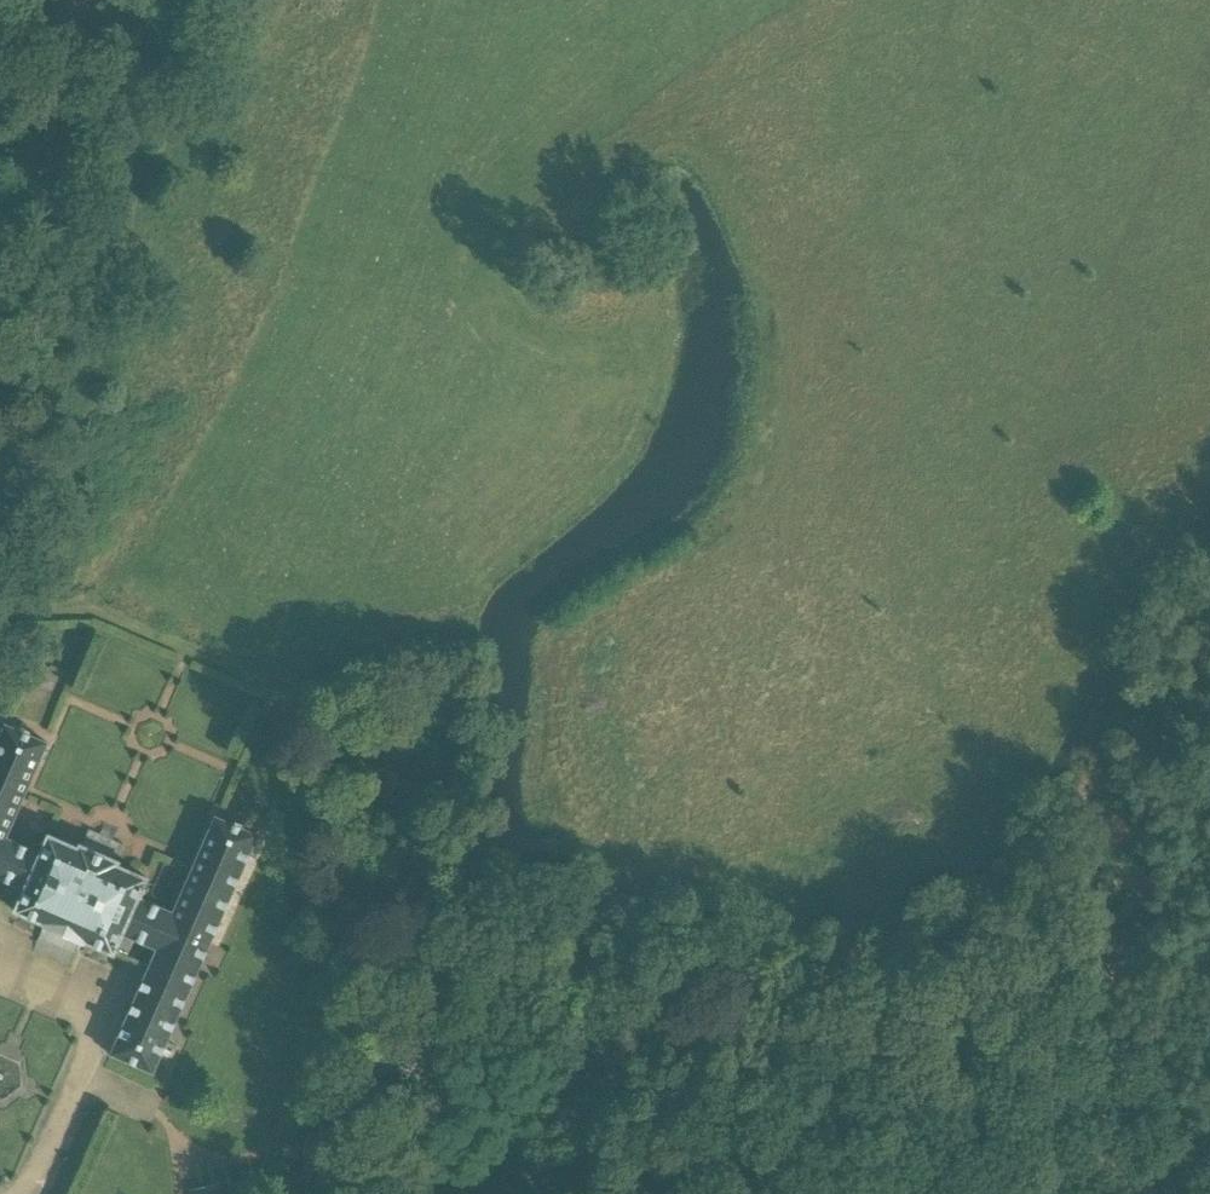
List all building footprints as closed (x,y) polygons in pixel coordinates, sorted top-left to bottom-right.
[(157,950),(111,1053),(153,1072),(259,835),(215,815),(192,868),(173,910),(141,897),(150,876),(48,832),(40,850),(9,837),(27,794),(50,743),(7,724),(0,739),(0,878),(24,888),(13,911),(115,956),(124,936),(157,950)] [(218,1183),(189,1190),(190,1193),(221,1193),(218,1183)]
